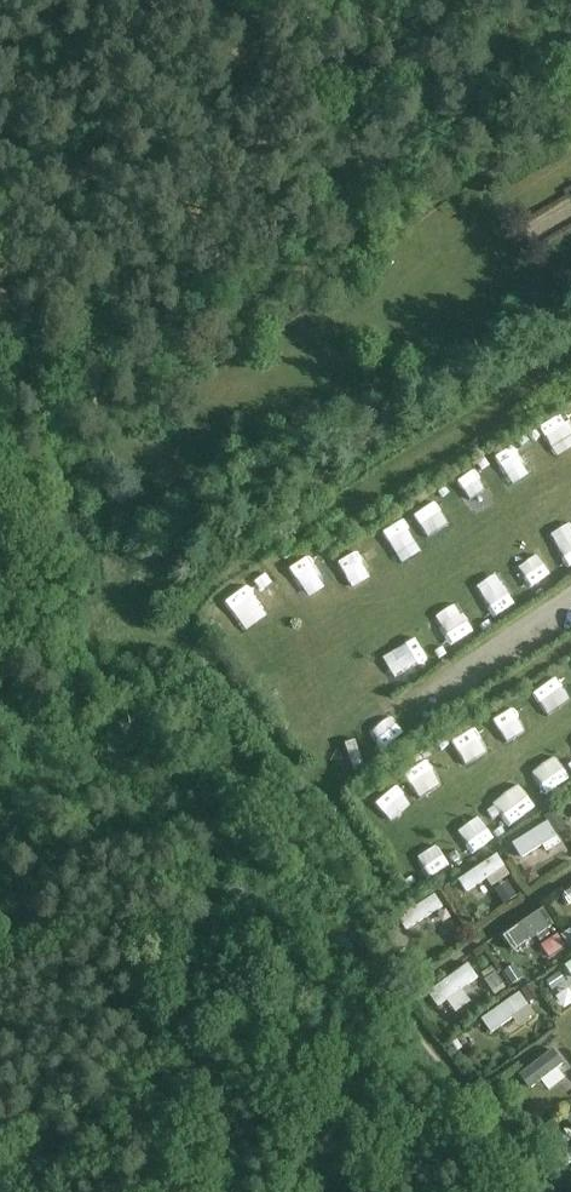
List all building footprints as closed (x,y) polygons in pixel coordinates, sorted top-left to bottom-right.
[(554,450),(570,441),(570,427),(563,411),(540,422),(554,450)] [(518,437),(498,445),(509,473),(529,465),(518,437)] [(416,497),(429,521),(447,511),(434,487),(416,497)] [(387,545),(409,537),(400,513),(378,521),(387,545)] [(330,559),(345,584),(378,563),(362,539),(330,559)] [(287,570),(302,597),(327,583),(312,557),(287,570)] [(527,578),(536,592),(560,577),(551,563),(527,578)] [(377,577),(365,583),(373,599),(385,593),(377,577)] [(484,605),(496,622),(521,605),(510,588),(484,605)] [(527,684),(533,699),(554,692),(549,676),(527,684)] [(494,709),(504,724),(522,712),(512,697),(494,709)] [(400,726),(385,734),(391,746),(407,738),(400,726)] [(449,743),(465,766),(484,752),(468,729),(449,743)] [(549,792),(570,776),(561,765),(540,781),(549,792)] [(393,785),(370,803),(380,817),(404,800),(393,785)] [(472,814),(452,831),(469,850),(488,833),(472,814)] [(509,837),(521,863),(560,844),(547,819),(509,837)] [(415,855),(427,882),(442,876),(430,848),(415,855)] [(407,913),(418,930),(446,912),(434,894),(407,913)] [(555,979),(569,989),(570,986),(570,957),(555,979)] [(436,988),(450,1007),(482,982),(468,964),(436,988)] [(481,1019),(492,1036),(530,1010),(519,994),(481,1019)] [(537,1098),(570,1070),(546,1043),(514,1071),(537,1098)]
